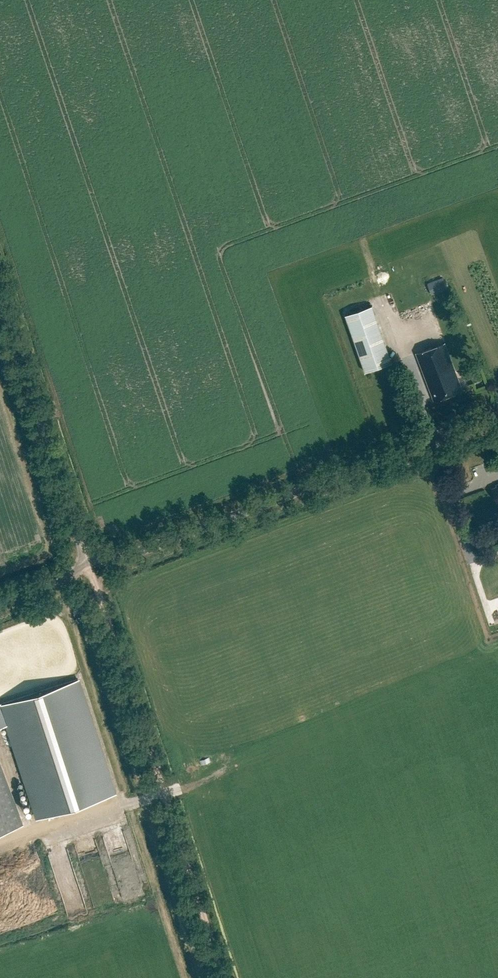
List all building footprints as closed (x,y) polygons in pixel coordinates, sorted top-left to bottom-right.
[(444,275),(426,281),(431,295),(449,289),(444,275)] [(376,305),(349,314),(368,372),(395,363),(376,305)] [(444,344),(416,354),(434,401),(461,390),(444,344)] [(8,723),(39,818),(115,793),(78,679),(1,703),(0,703),(0,726),(8,723)] [(23,824),(0,763),(0,833),(23,824)]
